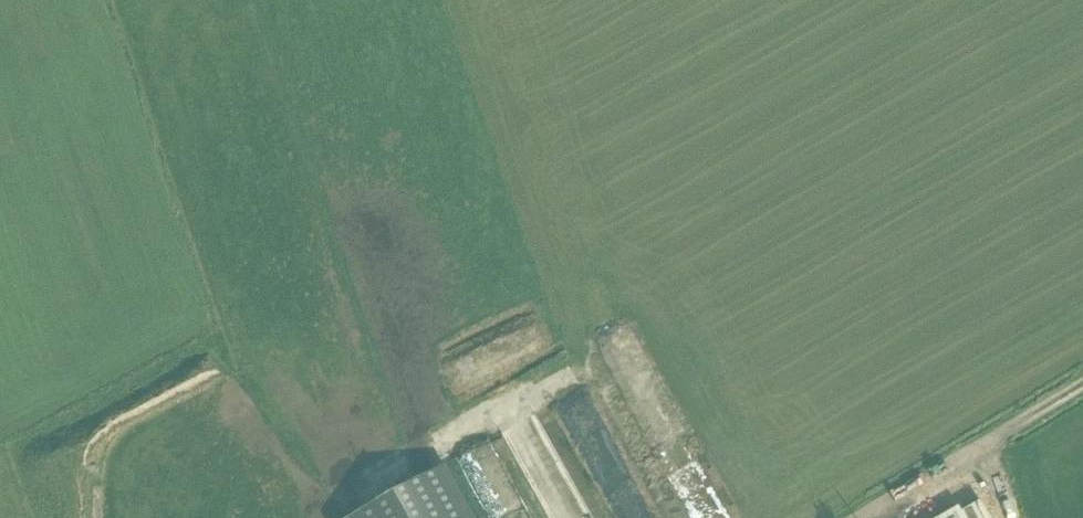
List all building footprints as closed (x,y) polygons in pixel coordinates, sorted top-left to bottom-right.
[(629,517),(651,517),(644,504),(650,501),(603,401),(579,412),(629,517)] [(517,457),(482,474),(504,517),(548,517),(517,457)] [(566,458),(542,471),(567,517),(598,517),(566,458)] [(342,517),(472,517),(441,463),(342,517)] [(1009,511),(1005,498),(945,515),(946,517),(989,517),(1009,511)]
